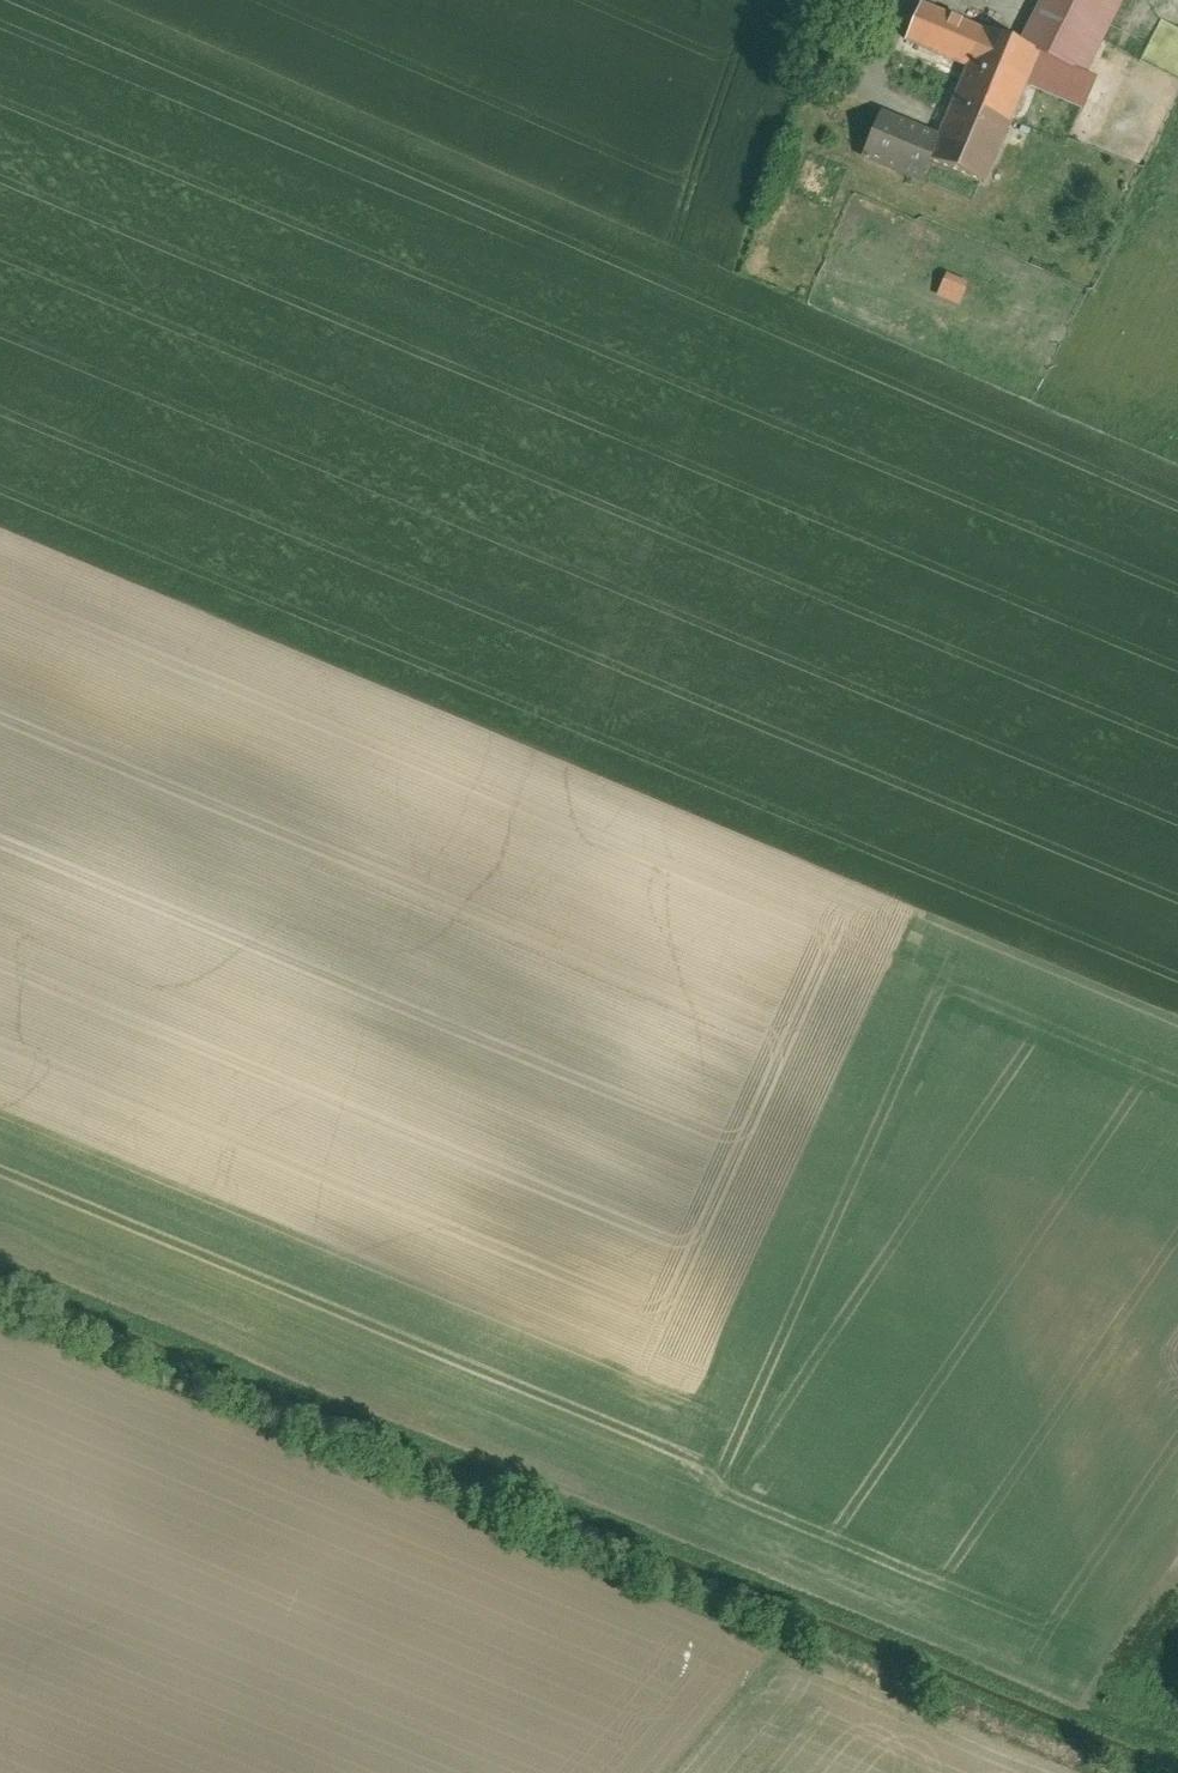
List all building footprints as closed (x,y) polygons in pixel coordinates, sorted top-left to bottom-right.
[(926,0),(923,0),(906,39),(968,66),(937,136),(929,155),(935,158),(989,181),(1031,86),(1046,53),(1020,41),(926,0)] [(1020,41),(1046,53),(1090,72),(1098,54),(1126,0),(1041,0),(1020,41)] [(1046,53),(1031,86),(1085,110),(1100,76),(1090,72),(1046,53)] [(929,155),(937,136),(882,112),(863,155),(924,181),(935,158),(929,155)] [(948,272),(938,298),(963,308),(973,282),(948,272)]
